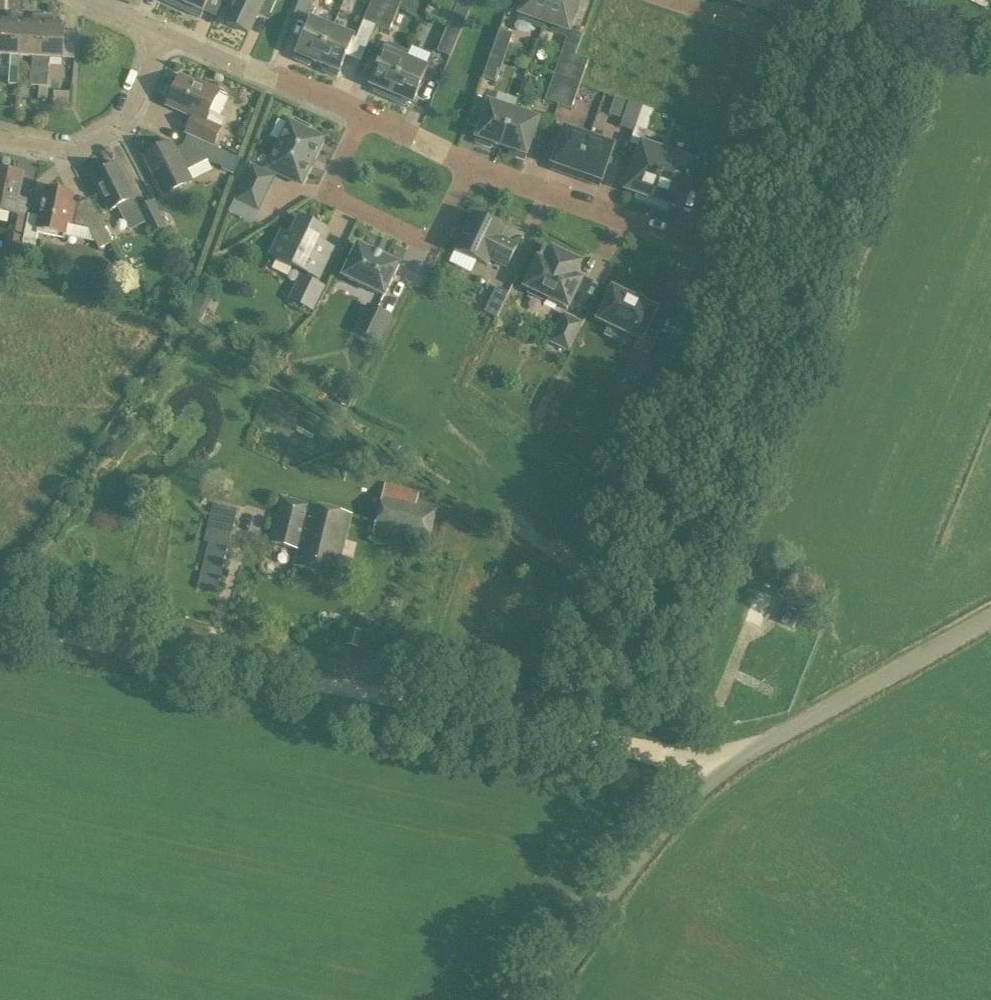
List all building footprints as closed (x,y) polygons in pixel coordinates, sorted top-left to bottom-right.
[(185,0),(160,0),(160,1),(181,10),(185,0)] [(181,10),(200,19),(209,0),(185,0),(181,10)] [(227,24),(248,33),(260,9),(271,14),(277,0),(237,0),(227,24)] [(386,3),(380,0),(372,0),(363,22),(376,27),(386,3)] [(400,8),(403,0),(388,0),(386,3),(400,8)] [(553,0),(525,0),(518,20),(543,29),(545,23),(553,0)] [(545,23),(554,26),(552,32),(567,37),(580,0),(553,0),(545,23)] [(796,0),(777,0),(777,1),(791,9),(796,0)] [(390,33),(400,8),(386,3),(376,27),(390,33)] [(448,28),(461,34),(471,9),(458,4),(448,28)] [(22,23),(23,15),(15,15),(15,19),(11,22),(0,21),(0,55),(11,56),(9,85),(18,85),(20,56),(22,23)] [(39,87),(44,17),(37,16),(36,23),(22,23),(20,56),(33,57),(31,86),(39,87)] [(44,17),(39,87),(48,87),(50,58),(63,59),(65,25),(53,24),(51,21),(51,17),(44,17)] [(318,63),(332,29),(311,20),(294,60),(309,66),(312,61),(318,63)] [(451,58),(461,34),(448,28),(438,53),(451,58)] [(332,29),(318,63),(325,66),(322,72),(337,78),(354,38),(332,29)] [(492,54),(505,59),(513,34),(500,30),(492,54)] [(389,100),(406,60),(385,51),(371,85),(376,88),(374,93),(389,100)] [(567,81),(576,56),(563,51),(554,76),(567,81)] [(497,84),(505,59),(492,54),(483,79),(497,84)] [(567,81),(580,85),(589,60),(576,56),(567,81)] [(406,60),(389,100),(405,106),(408,101),(413,103),(428,69),(406,60)] [(191,136),(214,146),(226,120),(210,112),(219,91),(204,84),(203,87),(180,76),(167,105),(199,120),(191,136)] [(558,105),(567,81),(554,76),(546,101),(558,105)] [(572,110),(580,85),(567,81),(558,105),(572,110)] [(643,107),(629,102),(620,126),(634,131),(643,107)] [(502,147),(514,112),(490,103),(475,144),(491,149),(493,144),(502,147)] [(648,130),(654,111),(643,107),(636,126),(648,130)] [(514,112),(502,147),(511,150),(509,156),(525,161),(539,120),(514,112)] [(309,127),(294,120),(292,124),(290,123),(268,169),(301,185),(323,139),(307,132),(309,127)] [(696,138),(700,126),(680,120),(676,131),(696,138)] [(575,179),(590,135),(564,126),(549,170),(575,179)] [(616,144),(590,135),(575,179),(602,188),(616,144)] [(239,159),(190,137),(184,148),(176,152),(171,142),(144,156),(165,196),(191,182),(186,171),(208,161),(223,167),(222,169),(233,174),(239,159)] [(651,204),(669,154),(643,145),(627,190),(638,194),(636,199),(651,204)] [(669,154),(651,204),(667,210),(669,205),(680,208),(696,163),(669,154)] [(140,209),(117,165),(92,178),(110,211),(117,207),(124,219),(139,212),(152,236),(168,228),(154,202),(140,209)] [(258,210),(273,178),(253,168),(238,200),(258,210)] [(30,201),(18,199),(23,174),(0,169),(0,211),(14,214),(11,231),(23,233),(30,201)] [(79,209),(71,207),(73,193),(46,188),(40,217),(29,215),(21,255),(33,257),(37,235),(64,240),(67,225),(89,230),(99,249),(112,243),(91,202),(79,209)] [(507,266),(517,244),(500,236),(504,228),(471,213),(455,249),(487,264),(490,258),(507,266)] [(283,233),(271,258),(273,259),(305,274),(319,281),(334,249),(320,242),(325,231),(300,219),(291,237),(283,233)] [(385,298),(400,265),(357,244),(342,277),(385,298)] [(580,263),(552,250),(546,263),(538,259),(525,287),(529,289),(527,293),(542,300),(544,296),(558,303),(557,305),(567,310),(581,280),(574,276),(580,263)] [(312,309),(323,288),(301,277),(291,299),(312,309)] [(648,356),(658,337),(648,332),(659,309),(612,285),(594,320),(608,327),(604,335),(625,346),(629,337),(638,341),(634,349),(648,356)] [(495,291),(484,312),(496,318),(509,293),(496,287),(495,291)] [(379,342),(390,316),(369,306),(357,332),(379,342)] [(583,322),(563,313),(549,342),(569,352),(583,322)] [(650,390),(659,366),(644,360),(635,384),(650,390)] [(427,548),(438,507),(382,493),(372,535),(427,548)] [(336,577),(351,516),(310,506),(310,504),(280,498),(269,543),(299,550),(295,567),(336,577)] [(213,505),(208,523),(233,529),(237,511),(213,505)] [(197,587),(216,592),(228,547),(208,542),(197,587)] [(759,622),(769,596),(757,592),(748,617),(759,622)] [(801,608),(790,604),(782,623),(793,628),(801,608)] [(349,628),(345,645),(358,648),(362,631),(349,628)]
